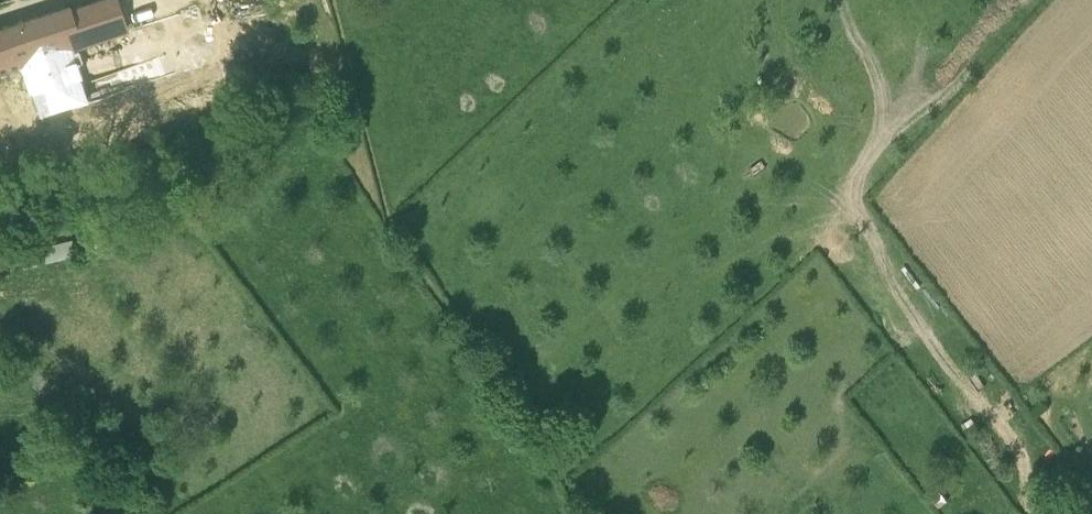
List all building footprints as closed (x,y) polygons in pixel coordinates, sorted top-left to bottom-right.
[(71,10),(69,5),(0,28),(0,58),(5,56),(25,119),(87,99),(73,50),(127,32),(117,0),(100,0),(71,10)] [(27,263),(80,255),(78,238),(25,246),(27,263)] [(205,429),(204,427),(212,421),(205,412),(197,419),(187,426),(194,436),(205,429)]
